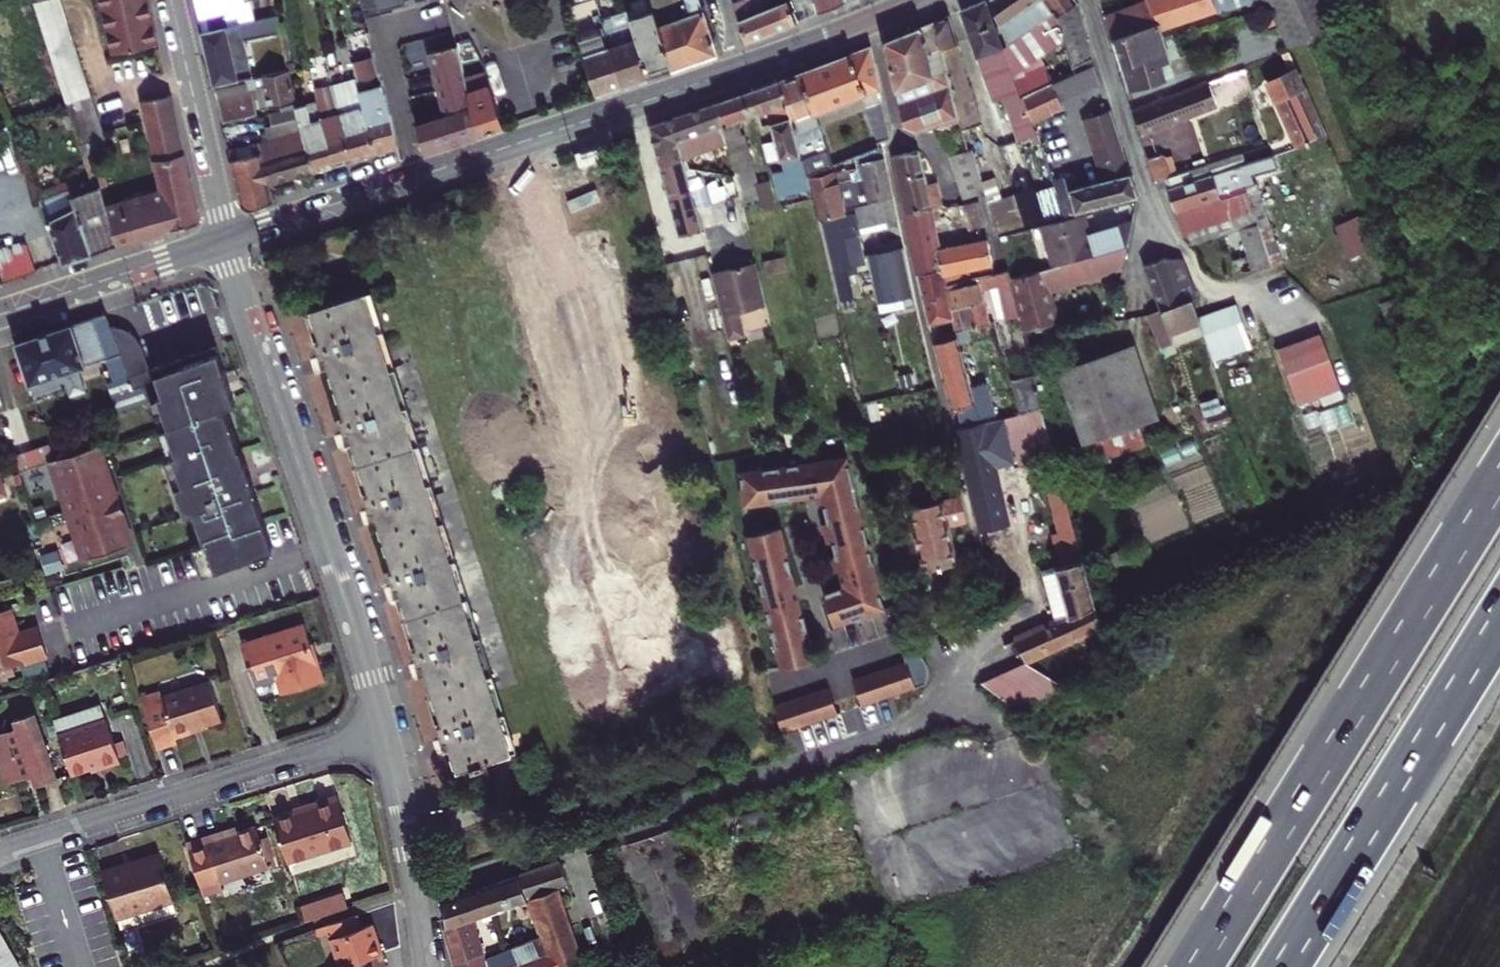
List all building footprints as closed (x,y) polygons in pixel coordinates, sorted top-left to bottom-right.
[(60,0),(48,0),(35,3),(40,18),(64,10),(60,0)] [(148,0),(101,0),(113,53),(158,43),(151,14),(148,0)] [(248,23),(254,21),(250,1),(249,0),(193,0),(195,5),(201,33),(248,23)] [(363,13),(420,0),(360,0),(363,13)] [(633,11),(627,13),(636,39),(649,79),(659,76),(673,71),(658,27),(653,12),(650,3),(649,0),(635,0),(631,2),(633,11)] [(653,9),(673,4),(672,0),(651,0),(653,9)] [(700,0),(676,0),(674,4),(653,12),(658,27),(673,71),(700,62),(718,55),(700,0)] [(796,23),(788,0),(770,8),(768,0),(733,0),(746,43),(777,30),(796,23)] [(818,14),(845,4),(844,0),(815,0),(818,14)] [(1065,40),(1062,26),(1043,0),(991,0),(1027,96),(1053,83),(1044,65),(1036,69),(1033,61),(1040,56),(1065,40)] [(1075,0),(1043,0),(1062,26),(1065,40),(1072,68),(1093,59),(1080,7),(1075,0)] [(1161,29),(1190,20),(1218,11),(1213,0),(1149,0),(1150,2),(1157,24),(1159,24),(1161,29)] [(1218,11),(1246,1),(1251,0),(1213,0),(1218,11)] [(1249,10),(1265,6),(1262,0),(1251,0),(1246,1),(1249,10)] [(1024,97),(986,1),(979,4),(962,11),(995,103),(1005,99),(1020,142),(1038,135),(1033,120),(1024,97)] [(1157,24),(1150,2),(1139,5),(1147,28),(1157,24)] [(1139,5),(1106,17),(1115,39),(1147,28),(1139,5)] [(68,23),(64,10),(40,18),(44,31),(68,23)] [(636,39),(627,13),(602,21),(605,30),(610,48),(623,88),(639,83),(649,79),(636,39)] [(254,21),(248,23),(250,33),(279,26),(279,24),(277,16),(254,21)] [(969,86),(958,44),(950,16),(935,22),(960,119),(961,125),(963,132),(982,125),(971,85),(969,86)] [(324,48),(318,17),(304,20),(315,75),(329,72),(328,68),(324,48)] [(311,76),(315,75),(304,20),(299,21),(311,76)] [(914,31),(885,42),(905,127),(916,133),(937,127),(960,119),(935,22),(914,31)] [(68,23),(44,31),(48,43),(72,35),(68,23)] [(214,86),(245,79),(252,78),(243,39),(251,38),(250,33),(248,23),(201,33),(208,63),(214,86)] [(284,23),(279,24),(279,26),(287,65),(293,64),(284,23)] [(1147,28),(1115,39),(1129,92),(1175,78),(1161,29),(1159,24),(1157,24),(1147,28)] [(610,48),(605,30),(591,34),(597,53),(610,48)] [(597,53),(591,34),(580,38),(596,97),(614,91),(623,88),(610,48),(597,53)] [(75,47),(72,35),(48,43),(52,55),(75,47)] [(347,43),(338,45),(342,65),(351,63),(347,43)] [(333,45),(324,48),(328,68),(338,66),(333,45)] [(457,143),(479,136),(469,94),(465,77),(458,46),(430,52),(433,67),(438,66),(449,115),(444,117),(416,127),(425,153),(457,143)] [(52,55),(56,67),(80,59),(75,47),(52,55)] [(832,61),(783,79),(790,102),(794,117),(800,147),(799,148),(807,176),(834,166),(818,127),(814,117),(878,93),(882,103),(866,109),(879,144),(889,140),(891,138),(891,136),(891,134),(871,47),(832,61)] [(397,149),(375,56),(351,63),(356,79),(376,155),(391,151),(397,149)] [(1044,65),(1040,56),(1033,61),(1036,69),(1044,65)] [(60,80),(84,72),(80,59),(56,67),(60,80)] [(1093,59),(1072,68),(1073,74),(1095,65),(1093,59)] [(1061,100),(1100,82),(1095,65),(1073,74),(1053,83),(1027,96),(1024,97),(1033,120),(1034,120),(1064,107),(1061,100)] [(444,117),(449,115),(438,66),(433,67),(444,117)] [(252,78),(245,79),(246,85),(248,91),(256,89),(261,112),(296,103),(289,72),(288,71),(252,78)] [(60,80),(64,92),(88,84),(84,72),(60,80)] [(1296,72),(1269,85),(1283,117),(1297,148),(1328,138),(1306,88),(1303,89),(1296,72)] [(486,73),(465,77),(469,94),(479,136),(495,130),(504,128),(486,73)] [(376,155),(356,79),(332,85),(336,99),(353,162),(368,157),(376,155)] [(783,79),(756,89),(763,111),(768,109),(772,124),(794,117),(790,102),(783,79)] [(1218,106),(1209,83),(1133,112),(1142,135),(1182,120),(1218,106)] [(64,92),(68,104),(92,96),(88,84),(64,92)] [(246,85),(215,92),(217,100),(252,93),(256,113),(261,112),(256,89),(248,91),(246,85)] [(756,89),(745,93),(752,115),(763,111),(756,89)] [(252,93),(217,100),(219,108),(222,122),(229,120),(256,113),(252,93)] [(735,97),(719,102),(725,127),(724,127),(728,144),(732,156),(741,204),(760,199),(756,184),(758,184),(754,170),(749,171),(747,166),(752,165),(744,134),(741,135),(737,120),(752,115),(745,93),(735,97)] [(818,127),(866,109),(882,103),(878,93),(814,117),(818,127)] [(68,104),(72,117),(96,109),(92,96),(68,104)] [(117,246),(198,224),(170,96),(142,101),(162,191),(106,207),(117,246)] [(320,119),(334,167),(347,163),(353,162),(336,99),(316,105),(320,119)] [(302,131),(314,173),(328,169),(334,167),(320,119),(316,105),(316,102),(297,108),(302,131)] [(705,107),(651,125),(661,165),(683,160),(684,160),(728,144),(724,127),(725,127),(719,102),(705,107)] [(251,210),(273,205),(269,186),(293,179),(314,173),(302,131),(297,108),(296,103),(261,112),(256,113),(229,120),(236,149),(229,151),(242,205),(251,210)] [(72,117),(76,128),(100,120),(96,109),(72,117)] [(1097,150),(1106,180),(1073,189),(1070,190),(1076,212),(1138,196),(1111,110),(1087,118),(1097,150)] [(71,166),(86,161),(80,140),(76,128),(72,117),(56,122),(71,166)] [(799,148),(800,147),(794,117),(772,124),(778,148),(780,160),(782,160),(791,157),(794,167),(798,186),(809,183),(807,176),(799,148)] [(940,133),(961,125),(960,119),(937,127),(940,133)] [(80,140),(103,133),(104,133),(100,120),(76,128),(80,140)] [(108,185),(99,156),(109,153),(103,133),(80,140),(86,161),(96,189),(101,187),(108,185)] [(928,207),(926,187),(922,168),(919,151),(893,156),(905,215),(929,209),(928,207)] [(973,151),(968,152),(950,157),(964,200),(983,194),(985,194),(982,183),(973,151)] [(1169,180),(1171,189),(1246,165),(1242,154),(1170,179),(1169,180)] [(1148,159),(1155,184),(1169,180),(1170,179),(1163,155),(1148,159)] [(1167,190),(1174,212),(1247,190),(1270,266),(1283,262),(1270,225),(1256,184),(1253,176),(1277,169),(1274,155),(1246,165),(1171,189),(1167,190)] [(784,169),(794,167),(791,157),(782,160),(784,169)] [(884,158),(876,160),(874,165),(887,169),(884,158)] [(683,160),(661,165),(678,236),(703,230),(689,180),(683,160)] [(812,179),(821,220),(846,215),(845,209),(854,206),(893,198),(887,169),(874,165),(876,160),(863,163),(865,169),(867,179),(853,183),(851,179),(839,183),(837,177),(835,172),(812,179)] [(809,183),(798,186),(794,167),(784,169),(773,172),(779,196),(810,189),(809,183)] [(853,183),(867,179),(865,169),(851,173),(837,177),(839,183),(851,179),(853,183)] [(1280,176),(1277,169),(1253,176),(1256,184),(1280,176)] [(1070,190),(1073,189),(1070,177),(1054,182),(1056,189),(1064,214),(1076,212),(1070,190)] [(1002,200),(995,178),(982,183),(985,194),(983,194),(991,225),(993,230),(998,233),(1026,225),(1017,196),(1002,200)] [(769,181),(758,184),(756,184),(760,199),(763,211),(776,208),(769,181)] [(62,194),(40,201),(64,263),(86,256),(92,254),(72,197),(67,185),(60,188),(62,194)] [(936,185),(926,187),(928,207),(940,205),(936,185)] [(117,246),(106,207),(101,187),(96,189),(72,197),(92,254),(117,246)] [(60,188),(38,195),(40,201),(62,194),(60,188)] [(1026,225),(1064,214),(1056,189),(1037,195),(1035,190),(1017,196),(1026,225)] [(1211,239),(1243,229),(1252,257),(1233,262),(1238,277),(1270,266),(1247,190),(1174,212),(1183,240),(1189,246),(1211,239)] [(893,198),(854,206),(859,228),(886,222),(887,228),(898,226),(893,198)] [(979,202),(962,206),(969,225),(975,228),(986,226),(979,202)] [(861,234),(859,228),(854,206),(845,209),(846,215),(821,220),(831,263),(840,302),(854,299),(849,275),(857,273),(854,261),(861,259),(859,248),(862,247),(859,234),(861,234)] [(929,209),(905,215),(916,276),(917,276),(943,271),(946,285),(968,280),(966,270),(993,265),(989,241),(948,249),(939,250),(932,210),(929,209)] [(1079,216),(1084,237),(1090,235),(1087,225),(1084,215),(1079,216)] [(1129,244),(1133,222),(1090,235),(1084,237),(1079,216),(1041,226),(1052,267),(1129,244)] [(1351,260),(1377,249),(1364,217),(1338,228),(1351,260)] [(886,222),(859,228),(861,234),(887,228),(886,222)] [(17,279),(37,272),(27,244),(0,254),(0,285),(17,279)] [(1052,267),(1011,279),(1012,284),(1028,332),(1061,323),(1052,292),(1064,289),(1124,270),(1129,244),(1052,267)] [(866,255),(877,304),(879,304),(881,314),(915,306),(903,248),(894,250),(866,255)] [(762,260),(766,275),(789,269),(785,254),(762,260)] [(1197,298),(1183,259),(1166,259),(1165,259),(1144,266),(1161,311),(1146,316),(1157,338),(1178,330),(1200,322),(1198,317),(1192,300),(1197,298)] [(749,310),(767,306),(756,263),(712,273),(728,338),(743,335),(738,313),(749,310)] [(943,271),(917,276),(927,312),(930,326),(954,320),(956,333),(967,330),(961,309),(950,310),(946,285),(943,271)] [(981,289),(1012,284),(1011,279),(1009,271),(968,280),(946,285),(950,310),(961,309),(967,330),(991,323),(988,314),(981,289)] [(484,766),(482,762),(511,753),(366,294),(312,310),(322,342),(317,343),(322,358),(327,357),(330,369),(346,418),(341,420),(346,435),(350,434),(354,445),(370,494),(365,495),(370,511),(375,509),(379,522),(394,570),(389,572),(394,587),(399,586),(403,597),(418,647),(413,649),(418,664),(423,662),(427,674),(443,723),(438,725),(443,740),(447,738),(451,750),(457,770),(471,765),(472,770),(484,766)] [(1252,298),(1234,305),(1249,347),(1267,340),(1252,298)] [(1200,322),(1213,360),(1249,347),(1234,305),(1198,317),(1200,322)] [(15,343),(29,385),(105,360),(98,340),(112,336),(105,313),(66,326),(15,343)] [(124,329),(111,327),(114,335),(134,389),(144,385),(149,401),(158,398),(168,428),(225,408),(235,404),(216,347),(150,370),(141,346),(135,336),(124,329)] [(958,340),(969,337),(967,330),(956,333),(957,337),(958,340)] [(1162,349),(1182,341),(1178,330),(1157,338),(1162,349)] [(1341,388),(1322,336),(1278,350),(1297,403),(1341,388)] [(957,337),(935,342),(946,383),(953,408),(976,403),(975,400),(987,396),(983,383),(971,386),(958,340),(957,337)] [(1135,344),(1059,369),(1084,445),(1141,426),(1160,419),(1135,344)] [(1005,406),(1017,403),(1011,381),(1004,355),(989,359),(997,392),(1002,391),(1005,406)] [(330,369),(327,357),(322,358),(318,360),(322,372),(330,369)] [(1038,395),(1035,375),(1011,381),(1017,403),(1019,414),(1041,409),(1038,395)] [(917,385),(915,377),(900,381),(902,389),(917,385)] [(239,449),(225,408),(168,428),(166,428),(176,455),(172,457),(182,485),(175,487),(186,517),(194,514),(204,542),(191,547),(202,576),(274,551),(241,449),(239,449)] [(1019,414),(979,424),(988,464),(1053,448),(1041,409),(1019,414)] [(952,416),(955,430),(967,427),(963,413),(952,416)] [(979,424),(967,427),(955,430),(973,510),(998,504),(988,464),(979,424)] [(1084,445),(1091,464),(1148,445),(1141,426),(1084,445)] [(354,445),(350,434),(346,435),(342,436),(346,448),(354,445)] [(54,459),(49,446),(16,457),(21,471),(54,459)] [(128,546),(95,447),(54,461),(87,559),(118,549),(128,546)] [(873,564),(845,457),(811,462),(819,495),(840,573),(873,564)] [(819,495),(811,462),(800,464),(805,498),(819,495)] [(805,498),(800,464),(738,473),(743,507),(805,498)] [(1230,473),(1219,477),(1229,502),(1240,498),(1230,473)] [(1047,484),(1055,514),(1070,510),(1062,480),(1047,484)] [(909,512),(924,573),(941,569),(956,566),(947,528),(967,523),(961,499),(909,512)] [(998,504),(973,510),(978,533),(1003,527),(998,504)] [(379,522),(375,509),(370,511),(366,512),(370,524),(379,522)] [(1025,664),(1103,627),(1096,605),(1070,510),(1055,514),(1062,539),(1056,541),(1060,557),(1065,556),(1067,564),(1057,567),(1070,617),(1015,642),(1025,662),(1025,664)] [(795,588),(779,527),(746,536),(762,597),(795,588)] [(876,576),(873,564),(840,573),(844,587),(876,576)] [(885,610),(876,576),(844,587),(822,595),(834,628),(885,610)] [(403,597),(399,586),(394,587),(390,588),(394,600),(403,597)] [(798,600),(795,588),(762,597),(765,609),(798,600)] [(814,661),(798,600),(765,609),(780,670),(814,661)] [(10,609),(0,612),(0,669),(48,655),(40,629),(18,636),(10,609)] [(305,624),(242,644),(255,687),(277,679),(280,688),(301,681),(304,688),(324,681),(317,656),(314,657),(305,624)] [(1015,667),(1025,662),(1015,642),(1005,647),(1015,667)] [(925,663),(916,645),(909,648),(901,651),(905,663),(914,689),(925,685),(929,674),(925,663)] [(427,674),(423,662),(418,664),(415,665),(418,677),(427,674)] [(1025,664),(1025,662),(1015,667),(983,682),(1017,710),(1066,688),(1025,664)] [(914,689),(905,663),(852,680),(861,706),(914,689)] [(280,688),(282,694),(304,688),(301,681),(280,688)] [(141,697),(157,750),(177,743),(175,737),(222,719),(210,683),(163,697),(161,691),(141,697)] [(837,714),(829,688),(774,707),(780,733),(837,714)] [(114,745),(102,706),(54,721),(71,774),(118,759),(114,745)] [(0,734),(0,766),(6,785),(31,777),(34,787),(57,780),(36,713),(13,720),(16,729),(0,734)] [(451,750),(447,738),(443,740),(439,741),(442,753),(451,750)] [(123,741),(114,745),(118,759),(128,756),(123,741)] [(321,805),(274,820),(287,862),(352,842),(337,796),(320,801),(321,805)] [(745,831),(770,823),(764,808),(740,816),(745,831)] [(260,839),(256,827),(227,836),(225,831),(187,844),(203,896),(222,891),(220,883),(269,868),(260,839)] [(678,834),(615,847),(631,918),(670,910),(676,939),(664,941),(669,964),(705,956),(678,834)] [(276,865),(267,836),(260,839),(269,868),(276,865)] [(128,863),(101,871),(116,920),(117,920),(143,912),(146,921),(177,912),(160,856),(129,866),(128,863)] [(491,914),(531,901),(550,954),(555,966),(578,966),(584,965),(557,891),(568,887),(559,862),(482,889),(491,914)] [(442,901),(445,929),(455,962),(482,955),(471,921),(491,914),(482,889),(442,901)] [(344,894),(325,900),(330,914),(348,908),(344,894)] [(325,900),(301,908),(306,922),(330,914),(325,900)] [(117,920),(120,930),(146,921),(143,912),(117,920)] [(357,915),(326,927),(328,933),(340,966),(342,966),(382,953),(372,924),(362,928),(357,915)] [(316,929),(319,937),(328,933),(326,927),(316,929)] [(0,935),(0,966),(19,966),(0,935)] [(455,962),(456,966),(555,966),(550,954),(539,959),(532,940),(483,961),(482,955),(455,962)] [(386,966),(382,953),(342,966),(384,966),(386,966)]
